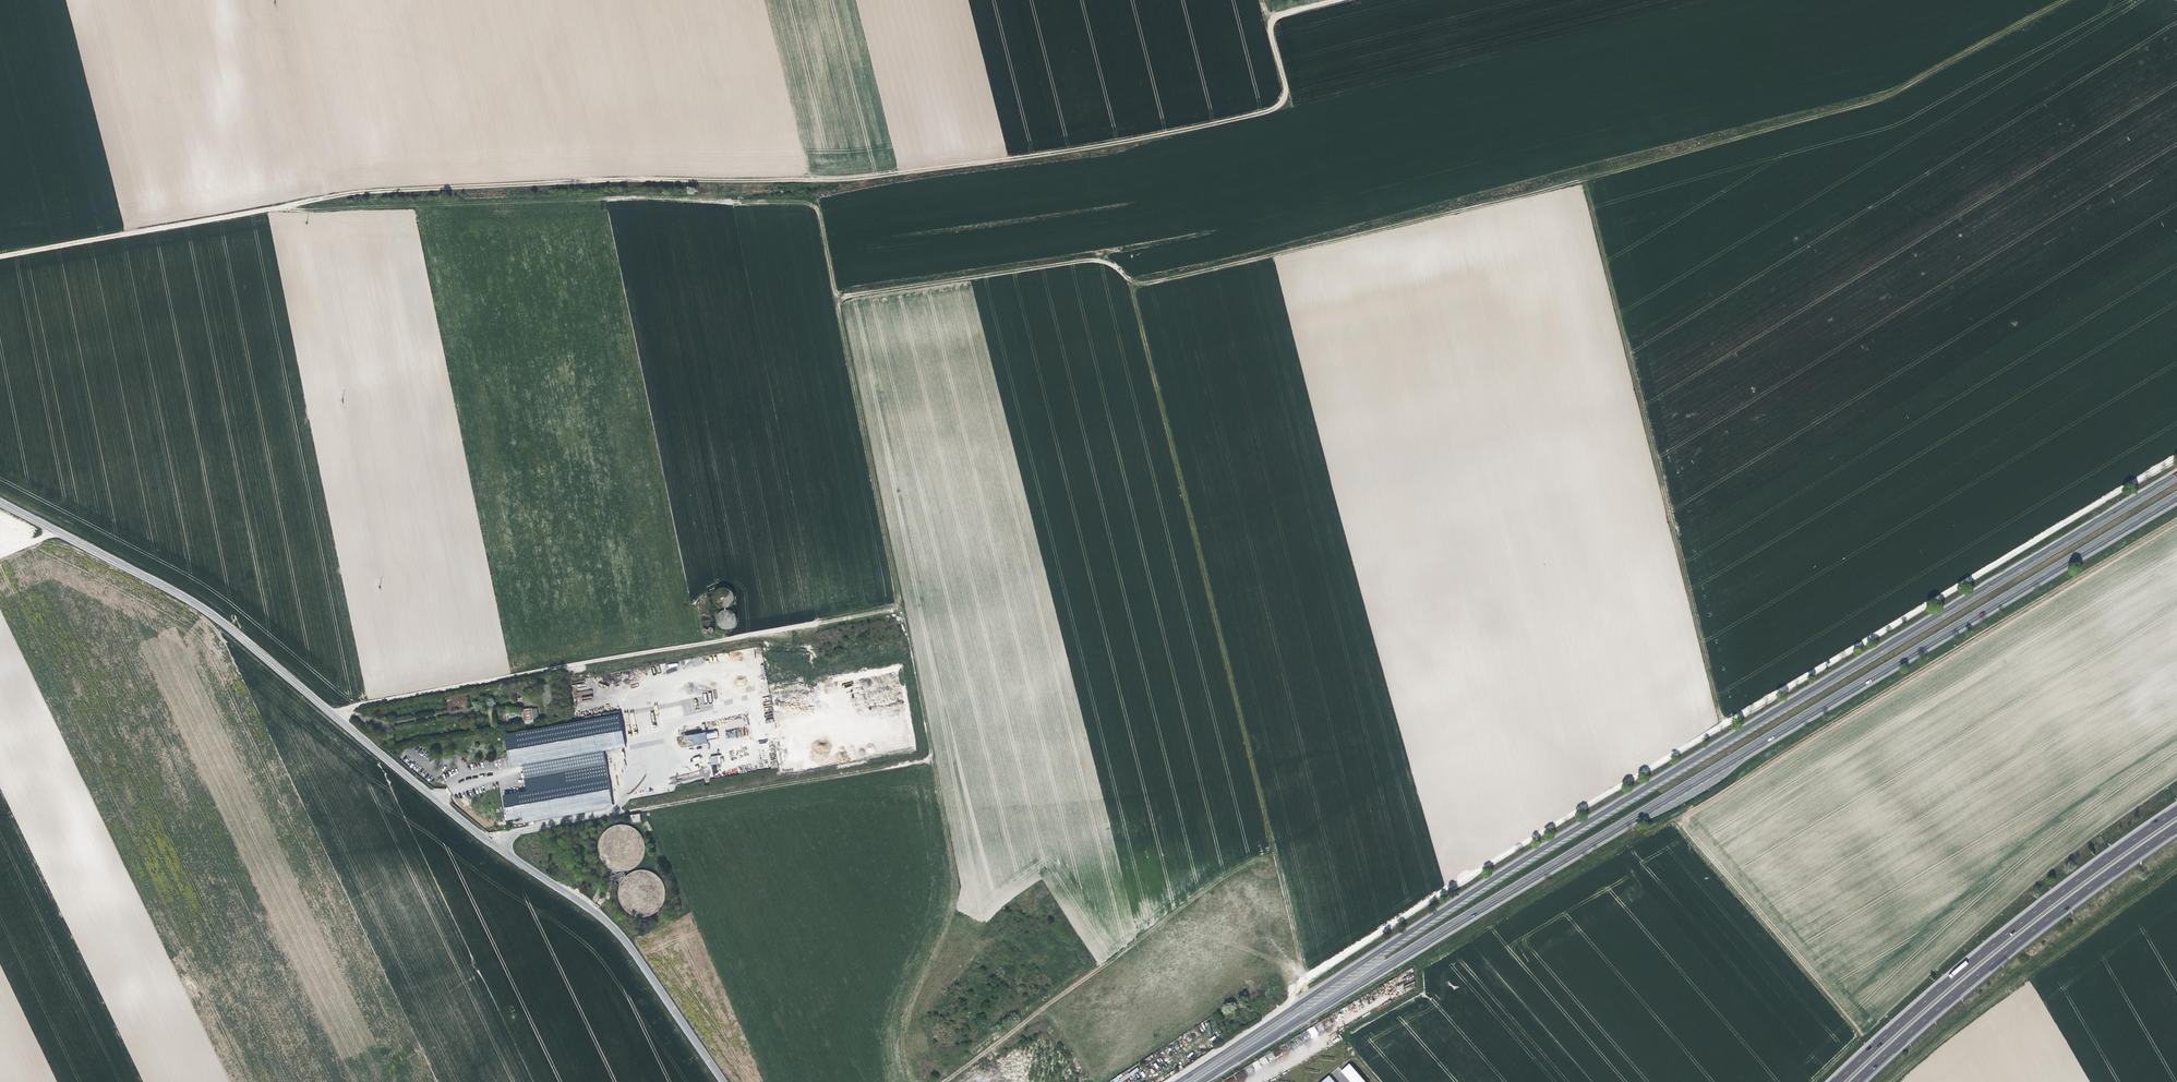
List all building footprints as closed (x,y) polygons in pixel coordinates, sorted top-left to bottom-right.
[(985,158),(1003,156),(1002,151),(1005,151),(1003,139),(992,140),(993,148),(985,149),(985,158)] [(716,605),(718,608),(721,609),(724,610),(727,610),(730,609),(733,607),(735,604),(736,601),(735,597),(734,594),(731,592),(728,590),(724,590),(721,591),(718,593),(716,595),(715,598),(715,602),(716,605)] [(724,631),(728,632),(731,631),(734,630),(736,628),(738,625),(738,622),(738,618),(736,616),(734,613),(731,612),(728,612),(724,613),(722,614),(720,617),(718,620),(718,623),(720,627),(722,629),(724,631)] [(544,705),(552,704),(549,684),(541,685),(544,705)] [(754,691),(505,735),(514,768),(523,767),(525,794),(504,796),(511,823),(522,820),(525,829),(613,809),(605,754),(687,739),(689,747),(708,744),(706,735),(732,730),(735,740),(761,734),(754,691)] [(533,721),(539,720),(536,707),(521,709),(524,724),(533,723),(533,721)] [(711,765),(721,764),(719,755),(710,756),(711,765)] [(630,815),(632,823),(641,821),(639,813),(630,815)] [(634,827),(627,823),(625,823),(622,822),(617,822),(615,823),(612,824),(609,825),(605,827),(604,828),(603,830),(601,833),(599,836),(598,839),(597,842),(597,844),(597,847),(598,850),(598,852),(599,856),(601,858),(602,859),(606,864),(609,865),(612,867),(610,870),(615,880),(619,882),(618,886),(617,890),(617,894),(619,898),(620,901),(622,904),(624,906),(627,909),(629,910),(631,911),(634,912),(636,913),(638,913),(641,913),(644,913),(646,912),(651,910),(653,909),(655,907),(657,906),(659,904),(660,902),(661,900),(664,894),(664,888),(661,880),(658,875),(652,870),(647,868),(644,867),(643,867),(638,867),(634,868),(630,869),(627,871),(626,873),(624,868),(626,868),(629,867),(632,865),(635,863),(636,862),(638,860),(639,858),(641,855),(644,848),(643,839),(641,833),(634,827)] [(1308,1029),(1311,1036),(1318,1033),(1315,1026),(1308,1029)] [(1276,1058),(1282,1055),(1280,1050),(1274,1052),(1276,1058)] [(1252,1063),(1255,1071),(1262,1068),(1258,1060),(1252,1063)] [(1349,1064),(1342,1070),(1352,1081),(1365,1081),(1349,1064)] [(1900,1081),(1922,1081),(1921,1080),(1923,1072),(1919,1070),(1900,1081)]
